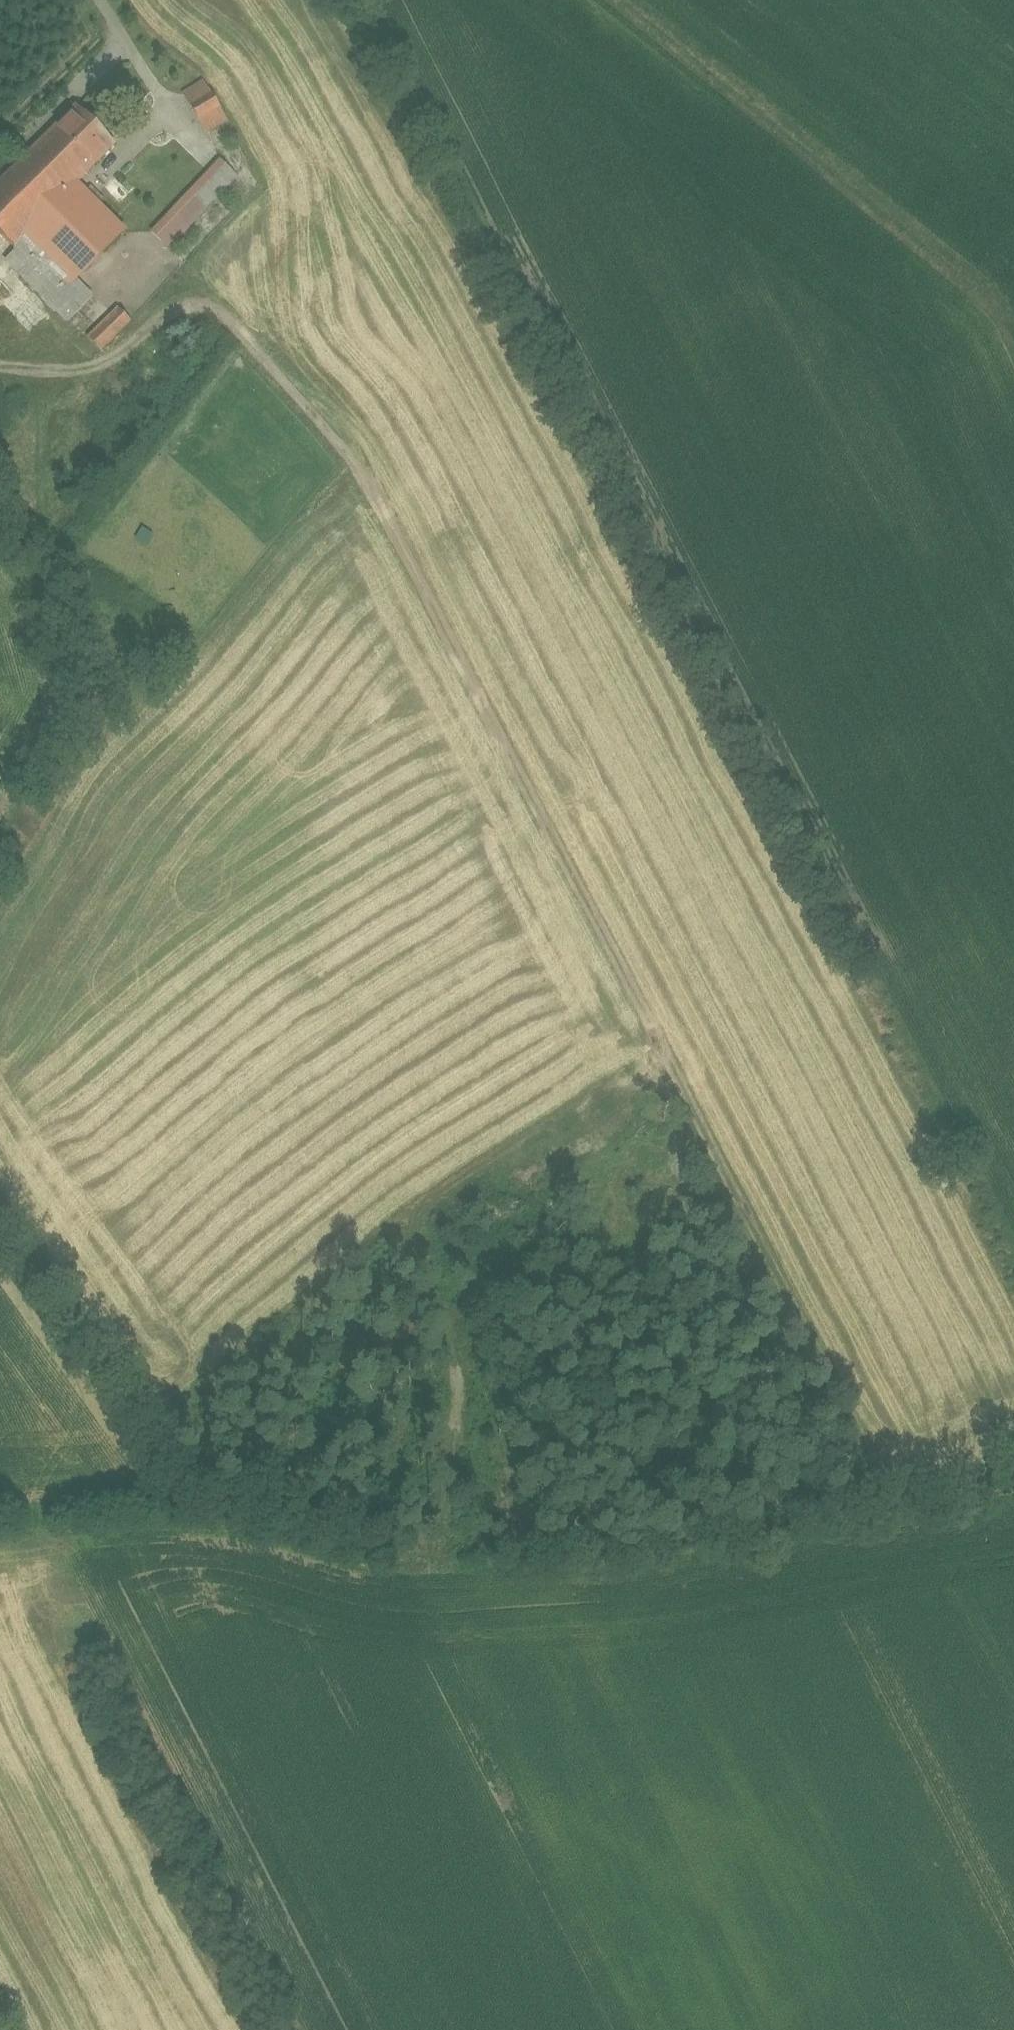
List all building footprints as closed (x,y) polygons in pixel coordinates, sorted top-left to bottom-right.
[(205,80),(187,90),(210,129),(228,118),(205,80)] [(0,181),(0,228),(15,243),(78,180),(116,143),(78,105),(0,181)] [(222,158),(154,230),(175,249),(243,178),(222,158)] [(126,229),(78,180),(15,243),(17,246),(6,257),(68,321),(96,293),(79,275),(126,229)] [(118,306),(87,335),(101,350),(132,320),(118,306)]
